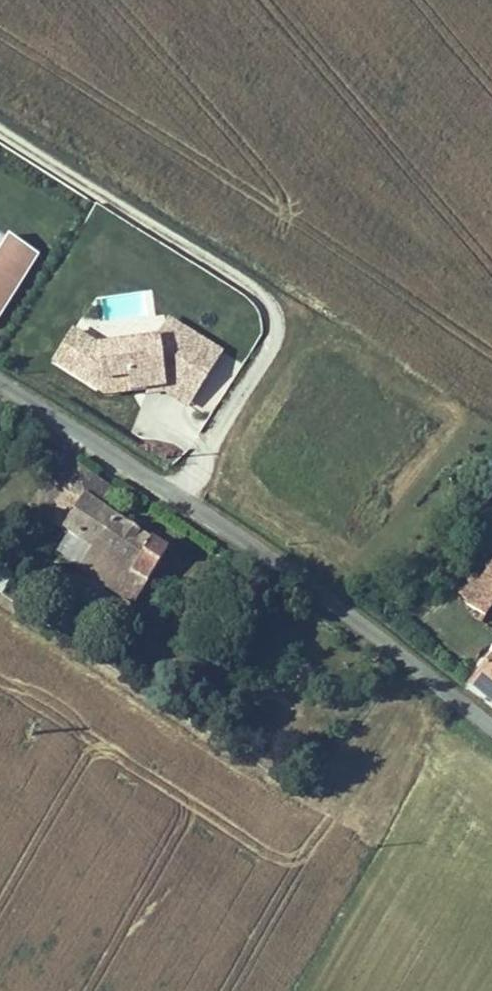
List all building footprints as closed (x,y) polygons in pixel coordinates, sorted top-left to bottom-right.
[(37,258),(6,239),(0,248),(0,318),(37,258)] [(110,321),(132,309),(123,293),(100,305),(110,321)] [(50,369),(105,402),(160,395),(188,412),(222,355),(167,321),(152,345),(103,352),(73,333),(50,369)] [(154,529),(113,504),(122,489),(91,470),(90,469),(76,461),(60,488),(44,514),(92,542),(78,564),(117,587),(131,564),(148,575),(167,543),(151,534),(154,529)] [(131,564),(117,587),(134,598),(148,575),(131,564)] [(12,572),(7,568),(2,575),(8,579),(12,572)] [(473,603),(491,614),(491,571),(473,603)]
